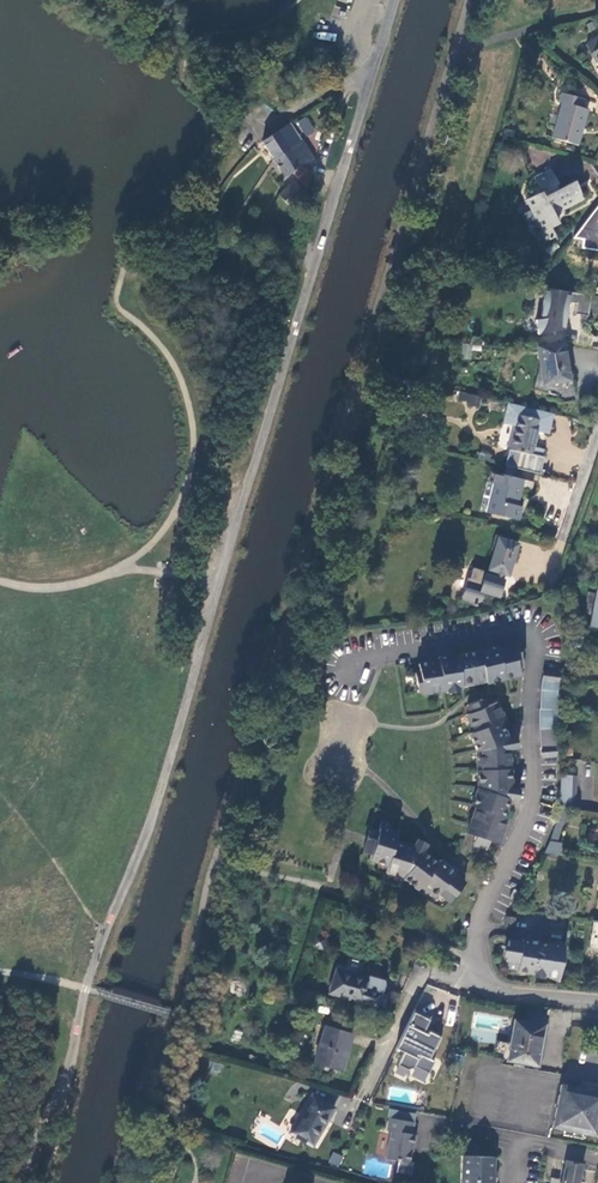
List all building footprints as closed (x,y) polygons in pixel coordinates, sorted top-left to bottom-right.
[(597,47),(597,34),(586,44),(592,52),(597,47)] [(578,145),(587,109),(582,108),(584,98),(562,92),(559,101),(562,102),(552,138),(578,145)] [(314,132),(306,120),(298,124),(306,137),(314,132)] [(290,123),(278,132),(289,148),(301,140),(290,123)] [(278,132),(261,142),(272,158),(289,148),(278,132)] [(289,148),(272,158),(284,177),(292,173),(307,190),(311,177),(303,166),(313,159),(301,140),(289,148)] [(556,189),(554,184),(556,182),(549,168),(533,177),(537,184),(530,188),(534,195),(527,198),(532,207),(530,208),(542,230),(539,232),(544,241),(555,235),(550,228),(558,223),(555,216),(564,211),(563,209),(582,200),(572,180),(556,189)] [(306,207),(308,198),(293,180),(278,194),(291,208),(300,200),(306,207)] [(227,182),(226,181),(222,187),(213,200),(217,202),(225,190),(223,189),(227,182)] [(210,211),(207,217),(227,227),(230,221),(216,214),(219,207),(211,203),(208,210),(210,211)] [(591,236),(587,254),(597,256),(597,237),(591,236)] [(590,295),(543,288),(539,319),(534,320),(537,335),(563,330),(567,301),(575,302),(573,313),(587,315),(590,295)] [(563,342),(537,347),(540,363),(544,384),(570,380),(566,359),(563,342)] [(568,359),(566,359),(570,380),(544,384),(540,363),(534,390),(558,396),(560,403),(576,400),(568,359)] [(457,403),(480,405),(481,394),(458,392),(457,403)] [(548,433),(552,412),(508,401),(504,420),(515,423),(505,465),(541,473),(544,458),(542,457),(543,449),(534,447),(538,431),(548,433)] [(502,424),(499,446),(507,447),(511,425),(502,424)] [(522,481),(492,472),(489,482),(494,483),(487,511),(517,519),(520,508),(520,506),(516,505),(519,495),(522,481)] [(494,483),(489,482),(486,481),(479,510),(487,511),(494,483)] [(489,569),(496,571),(504,574),(509,575),(518,544),(499,537),(489,569)] [(468,578),(461,601),(476,605),(477,603),(478,604),(481,601),(484,593),(499,597),(505,579),(503,578),(495,576),(485,572),(484,570),(473,567),(470,579),(468,578)] [(583,649),(585,644),(569,641),(568,646),(577,648),(583,649)] [(437,660),(417,664),(418,672),(411,673),(415,692),(419,692),(420,696),(460,688),(459,685),(483,680),(484,683),(518,675),(517,665),(520,664),(515,644),(496,649),(496,646),(465,653),(436,658),(437,660)] [(575,657),(577,648),(568,646),(566,655),(575,657)] [(569,677),(575,657),(566,655),(562,676),(569,677)] [(555,694),(558,674),(541,672),(539,689),(540,710),(538,710),(541,758),(558,757),(556,735),(555,713),(555,694)] [(573,694),(576,678),(570,677),(569,677),(566,692),(573,694)] [(467,832),(477,836),(490,840),(499,842),(507,814),(503,813),(508,795),(517,795),(518,786),(514,786),(514,777),(509,778),(510,753),(514,753),(514,744),(518,744),(518,734),(508,734),(501,717),(504,715),(496,698),(481,704),(478,697),(464,703),(468,712),(464,714),(472,730),(469,732),(476,748),(476,749),(477,786),(476,786),(471,804),(475,805),(467,832)] [(560,733),(561,755),(572,755),(571,732),(560,733)] [(577,775),(563,775),(563,789),(563,807),(568,807),(579,809),(577,775)] [(564,822),(568,807),(563,807),(561,807),(557,819),(564,822)] [(562,828),(564,822),(557,819),(555,825),(562,828)] [(440,893),(450,902),(465,882),(455,874),(458,870),(443,858),(440,862),(424,850),(430,842),(421,838),(418,846),(400,840),(403,832),(396,830),(398,825),(387,822),(383,832),(374,829),(367,852),(374,855),(373,859),(389,865),(388,869),(405,876),(419,887),(422,884),(436,897),(440,893)] [(555,825),(552,835),(558,837),(562,828),(555,825)] [(490,840),(477,836),(475,843),(488,847),(490,840)] [(560,855),(561,848),(562,842),(550,841),(544,853),(560,855)] [(516,899),(521,889),(514,887),(510,896),(516,899)] [(517,917),(507,915),(505,924),(515,926),(517,917)] [(327,939),(317,936),(313,947),(324,950),(327,939)] [(545,974),(561,977),(566,940),(556,938),(556,943),(548,941),(548,944),(540,943),(540,941),(524,938),(523,941),(511,939),(507,957),(521,960),(519,969),(535,972),(540,970),(545,974)] [(506,967),(519,969),(521,960),(507,957),(506,967)] [(338,964),(330,993),(362,1002),(362,1001),(378,1005),(382,993),(366,988),(368,979),(359,976),(360,970),(338,964)] [(431,1013),(414,1006),(397,1047),(406,1050),(400,1064),(411,1068),(419,1064),(433,1069),(437,1058),(431,1055),(437,1042),(439,1043),(443,1033),(438,1031),(439,1029),(430,1025),(428,1030),(425,1029),(431,1013)] [(515,1020),(508,1060),(537,1065),(540,1048),(537,1047),(541,1025),(515,1020)] [(315,1063),(342,1070),(352,1033),(324,1025),(315,1063)] [(553,1127),(597,1136),(597,1130),(597,1092),(561,1085),(553,1127)] [(312,1095),(305,1107),(290,1133),(313,1146),(327,1120),(334,1108),(312,1095)] [(414,1121),(389,1117),(387,1129),(392,1130),(386,1158),(409,1161),(412,1146),(413,1146),(415,1135),(411,1134),(414,1121)] [(338,1166),(343,1156),(333,1152),(328,1162),(338,1166)] [(494,1182),(495,1174),(496,1157),(465,1155),(464,1182),(494,1182)] [(582,1165),(566,1163),(562,1182),(579,1182),(582,1165)]
